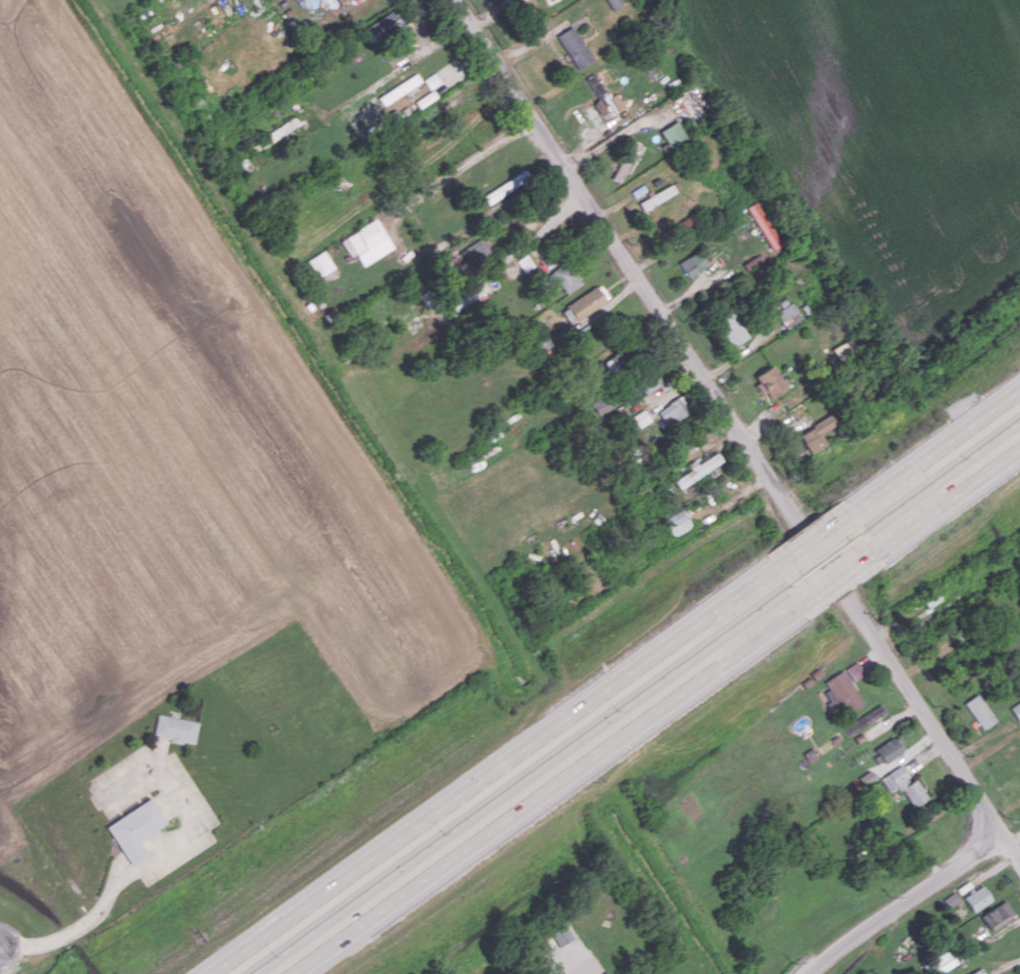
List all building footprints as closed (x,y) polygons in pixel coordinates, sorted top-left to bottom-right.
[(397,10),(365,27),(374,44),(406,27),(397,10)] [(559,33),(575,70),(592,62),(575,25),(559,33)] [(441,82),(435,73),(424,80),(430,89),(441,82)] [(602,118),(624,105),(616,91),(607,96),(595,73),(586,78),(598,99),(593,102),(602,118)] [(382,103),(422,84),(418,75),(378,94),(382,103)] [(298,124),(294,117),(261,139),(265,145),(294,126),(298,124)] [(687,137),(676,120),(659,131),(670,148),(687,137)] [(613,179),(622,183),(639,142),(630,138),(613,179)] [(749,205),(769,250),(779,245),(759,201),(749,205)] [(363,266),(394,248),(377,219),(340,239),(350,257),(356,253),(363,266)] [(453,277),(491,254),(481,238),(443,261),(453,277)] [(678,262),(688,278),(708,266),(698,250),(678,262)] [(308,260),(319,277),(334,268),(324,251),(308,260)] [(534,266),(527,254),(517,260),(524,272),(534,266)] [(565,293),(580,285),(567,262),(543,275),(552,292),(562,286),(565,293)] [(560,307),(569,323),(606,304),(598,287),(560,307)] [(787,329),(803,317),(790,302),(775,314),(787,329)] [(713,320),(731,349),(749,337),(731,309),(713,320)] [(855,352),(850,340),(832,347),(837,359),(855,352)] [(765,399),(786,388),(773,365),(753,376),(765,399)] [(636,383),(642,395),(659,386),(652,374),(636,383)] [(591,404),(599,417),(613,408),(605,395),(591,404)] [(689,414),(681,397),(657,408),(665,425),(689,414)] [(635,430),(650,420),(644,410),(628,419),(635,430)] [(826,444),(820,433),(834,425),(830,416),(799,432),(809,453),(826,444)] [(674,480),(680,488),(723,461),(717,452),(699,464),(696,459),(688,464),(691,469),(674,480)] [(691,527),(682,509),(664,517),(673,536),(691,527)] [(845,669),(853,682),(865,674),(856,661),(845,669)] [(825,681),(829,689),(825,691),(840,717),(864,703),(844,670),(825,681)] [(997,720),(978,693),(964,703),(983,730),(997,720)] [(1019,722),(1019,701),(1010,708),(1019,722)] [(844,727),(849,735),(886,712),(881,704),(844,727)] [(195,743),(199,721),(158,714),(155,734),(171,737),(170,741),(184,743),(184,741),(195,743)] [(880,764),(906,751),(898,736),(872,749),(880,764)] [(880,778),(889,793),(899,786),(913,807),(928,797),(915,778),(910,781),(900,765),(880,778)] [(107,827),(151,797),(167,821),(138,840),(148,855),(132,865),(107,827)] [(991,902),(984,886),(964,895),(971,911),(991,902)] [(1014,916),(1007,901),(981,914),(989,929),(1014,916)] [(551,933),(558,947),(574,938),(566,925),(551,933)] [(957,965),(950,950),(927,960),(933,973),(935,973),(957,965)]
